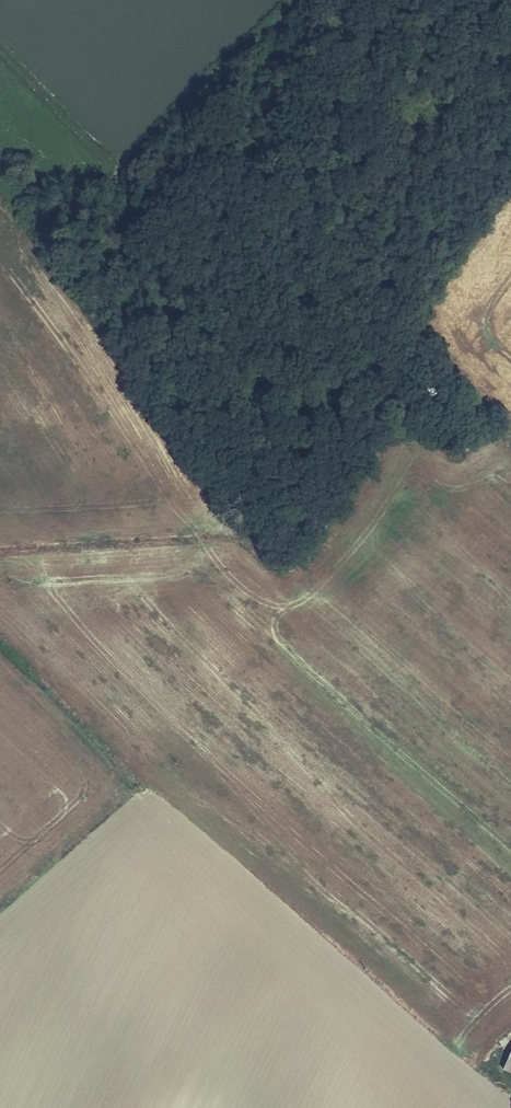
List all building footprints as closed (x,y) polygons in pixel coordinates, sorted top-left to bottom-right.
[(510,1082),(510,1056),(500,1077),(510,1082)]
